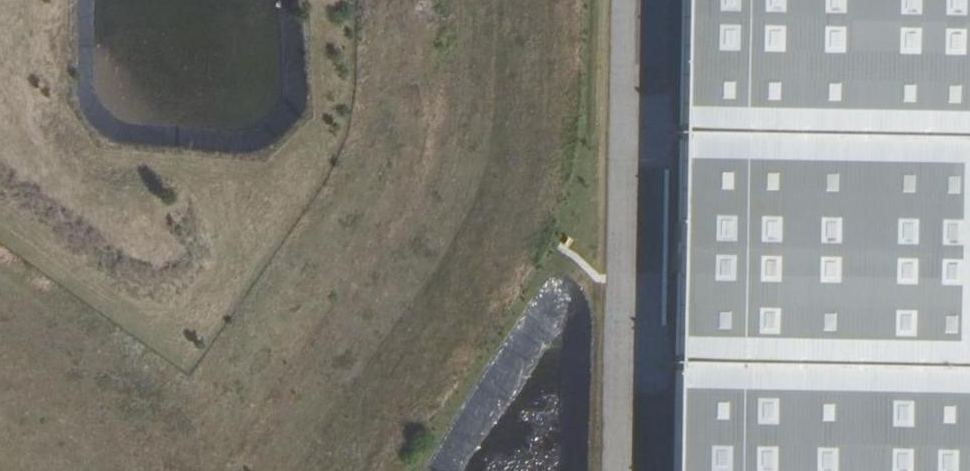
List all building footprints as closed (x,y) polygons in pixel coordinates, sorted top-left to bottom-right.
[(675,470),(969,470),(969,0),(683,0),(675,470)]
